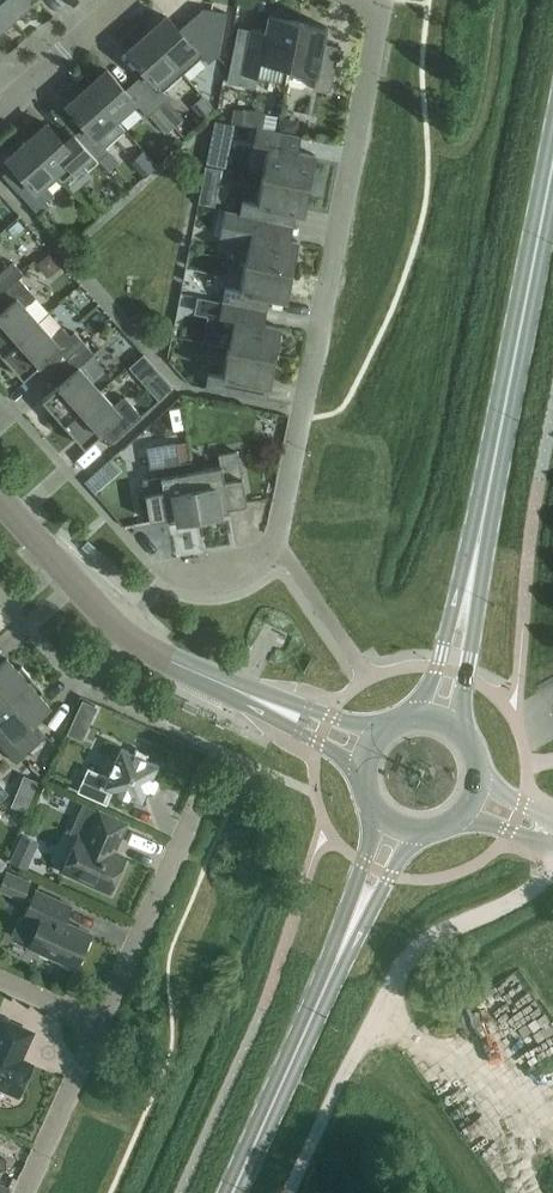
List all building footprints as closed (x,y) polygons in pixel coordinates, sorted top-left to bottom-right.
[(10,19),(30,1),(29,0),(0,0),(0,7),(10,19)] [(10,19),(0,7),(0,28),(10,19)] [(225,8),(217,29),(229,33),(237,12),(225,8)] [(285,66),(288,67),(298,20),(269,14),(266,29),(249,26),(247,39),(234,37),(225,80),(255,85),(260,61),(285,66)] [(167,16),(147,33),(182,72),(201,55),(208,63),(219,53),(199,31),(189,40),(167,16)] [(327,25),(298,20),(288,67),(317,73),(314,87),(329,90),(336,52),(322,50),(327,25)] [(162,90),(182,72),(147,33),(127,51),(149,75),(138,84),(158,107),(169,97),(162,90)] [(148,116),(158,107),(138,84),(128,93),(107,69),(87,87),(115,119),(135,101),(148,116)] [(125,129),(115,119),(87,87),(67,105),(88,129),(78,138),(98,160),(109,151),(105,147),(125,129)] [(47,123),(27,140),(55,172),(62,179),(81,162),(88,169),(98,160),(78,138),(73,132),(63,141),(47,123)] [(268,146),(262,174),(310,183),(315,154),(298,151),(301,136),(256,128),(253,143),(268,146)] [(44,182),(55,172),(27,140),(7,158),(33,187),(23,196),(38,214),(49,204),(46,201),(53,194),(44,182)] [(131,141),(116,154),(125,163),(139,150),(131,141)] [(304,212),(310,183),(262,174),(257,202),(229,197),(226,211),(239,213),(246,215),(272,220),(291,224),(294,210),(304,212)] [(246,215),(239,213),(226,211),(224,210),(219,238),(249,243),(245,260),(293,269),(298,241),(288,239),(291,224),(272,220),(246,215)] [(28,230),(15,239),(24,253),(37,244),(28,230)] [(293,269),(245,260),(240,289),(225,286),(222,300),(254,307),(267,309),(270,295),(287,298),(293,269)] [(18,277),(23,273),(13,261),(0,272),(0,293),(18,277)] [(58,262),(45,274),(58,288),(71,275),(58,262)] [(38,321),(25,306),(35,296),(18,277),(0,293),(0,311),(1,311),(0,312),(0,352),(2,354),(38,321)] [(214,344),(228,347),(276,356),(281,327),(264,324),(267,309),(254,307),(222,300),(211,298),(208,313),(219,315),(214,344)] [(53,370),(84,342),(75,331),(70,335),(63,327),(52,336),(38,321),(2,354),(23,377),(43,359),(53,370)] [(63,423),(100,390),(79,367),(94,353),(84,342),(53,370),(62,381),(42,399),(63,423)] [(267,399),(276,356),(228,347),(223,375),(208,372),(205,387),(267,399)] [(115,439),(142,415),(124,396),(114,405),(100,390),(63,423),(85,447),(105,428),(115,439)] [(184,518),(199,518),(191,471),(189,459),(178,461),(175,441),(150,445),(154,468),(162,467),(163,475),(161,476),(162,479),(144,482),(150,520),(168,517),(168,520),(184,518)] [(191,471),(199,518),(214,513),(229,510),(229,507),(247,504),(238,451),(218,454),(220,466),(191,471)] [(32,678),(21,665),(16,669),(7,658),(0,664),(0,707),(32,678)] [(0,707),(0,722),(6,729),(0,734),(0,744),(16,762),(43,738),(30,723),(49,706),(39,694),(44,691),(32,678),(0,707)] [(77,790),(106,803),(112,789),(142,802),(159,764),(121,747),(108,776),(88,767),(77,790)] [(78,835),(63,869),(110,890),(125,856),(113,851),(126,822),(99,811),(87,839),(78,835)] [(27,881),(4,870),(0,879),(0,892),(19,900),(27,881)] [(36,889),(14,939),(75,966),(91,932),(64,920),(71,905),(36,889)] [(32,1031),(2,1018),(0,1024),(0,1086),(19,1094),(32,1064),(20,1058),(32,1031)] [(59,1023),(47,1029),(58,1051),(70,1045),(59,1023)] [(8,1187),(0,1183),(0,1192),(6,1192),(8,1187)]
